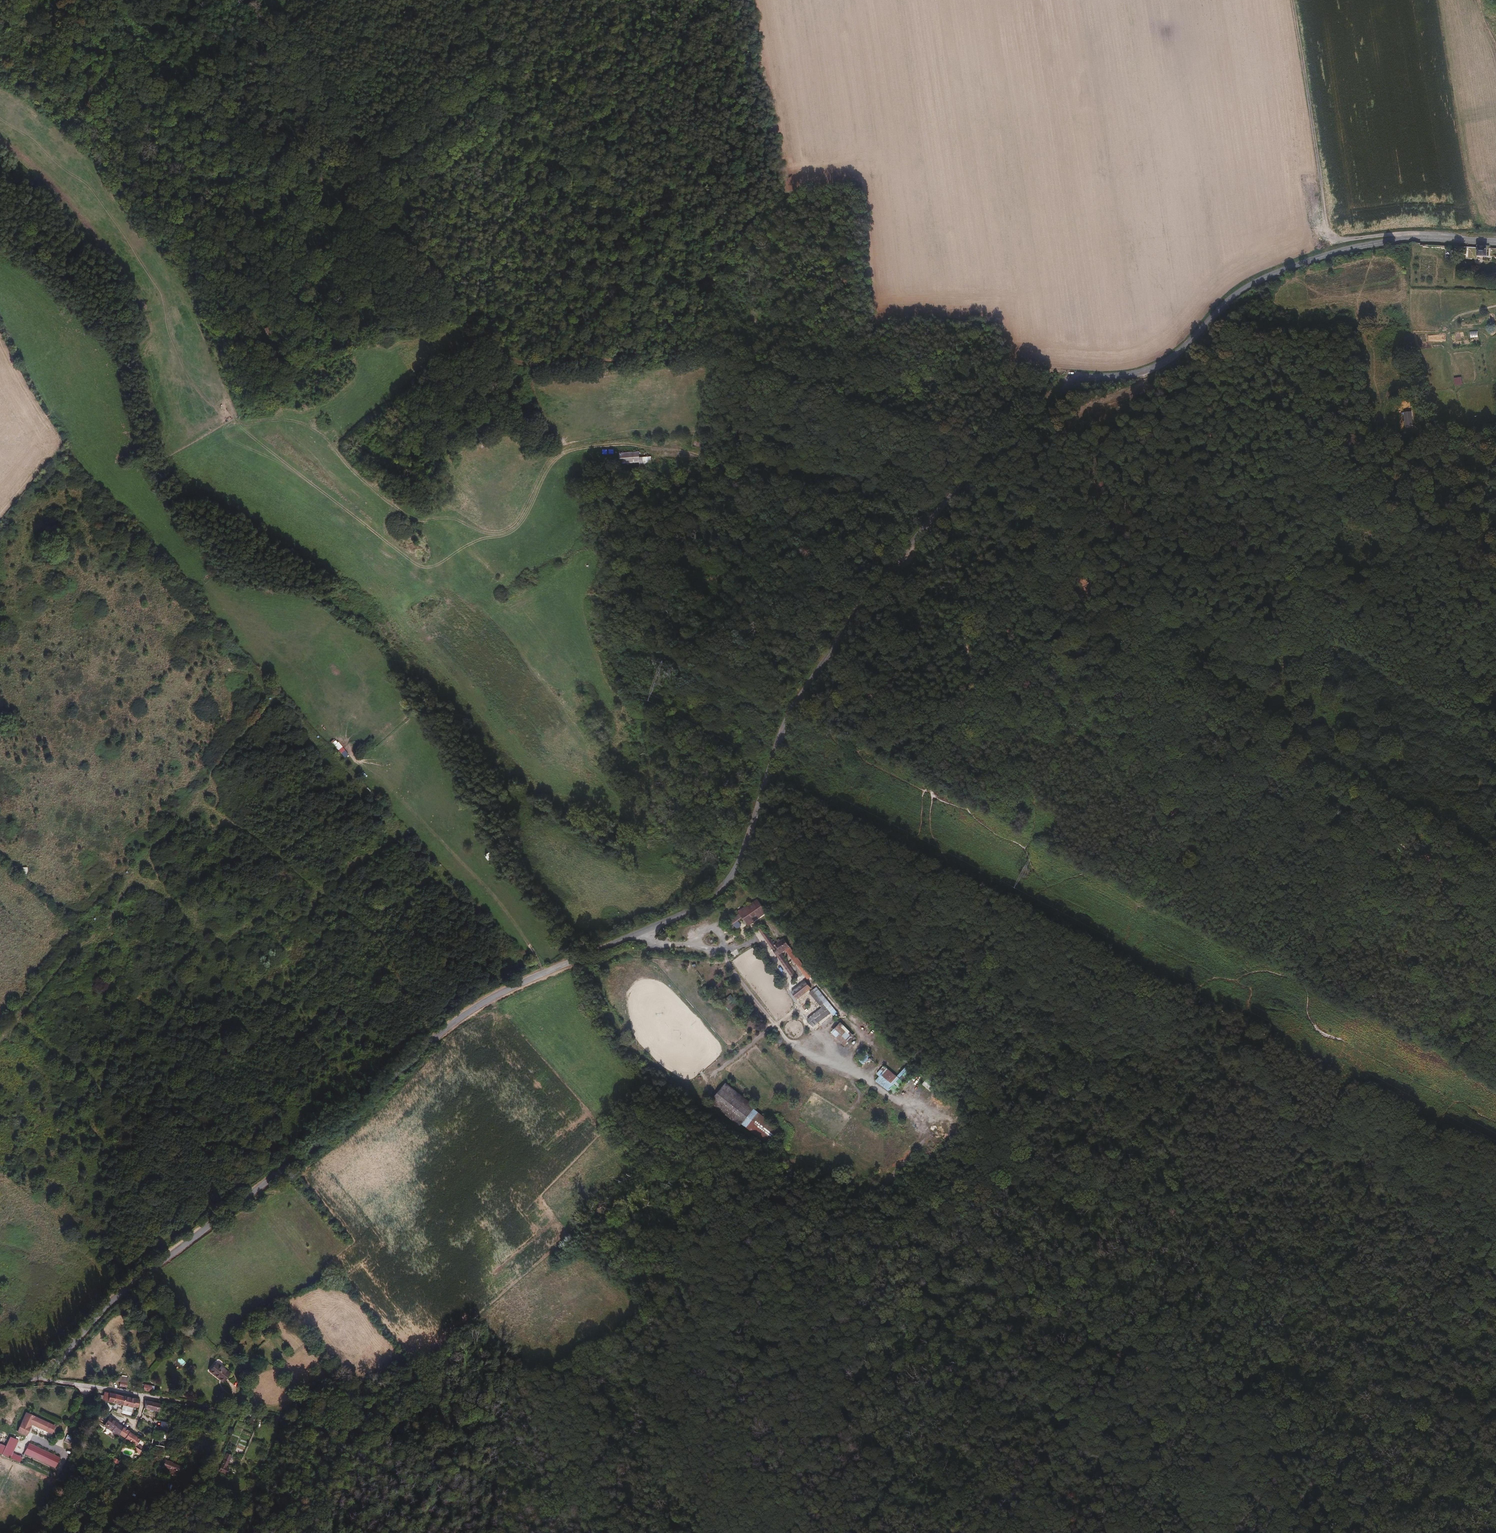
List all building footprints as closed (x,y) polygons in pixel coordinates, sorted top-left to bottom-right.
[(1487,255),(1487,248),(1487,246),(1477,246),(1477,247),(1477,255),(1487,255)] [(1477,255),(1477,247),(1468,247),(1468,258),(1477,258),(1477,255)] [(1454,386),(1462,385),(1461,377),(1453,378),(1454,386)] [(619,456),(620,465),(640,463),(640,458),(640,454),(619,456)] [(651,457),(640,458),(641,467),(652,466),(651,457)] [(336,740),(332,744),(338,751),(342,748),(336,740)] [(767,915),(756,899),(738,910),(748,926),(767,915)] [(762,926),(757,929),(793,981),(798,977),(782,954),(785,952),(778,943),(775,946),(762,926)] [(718,980),(709,970),(703,974),(712,985),(718,980)] [(811,989),(805,982),(789,993),(795,1001),(811,989)] [(838,1009),(818,985),(809,994),(821,1009),(808,1020),(813,1026),(838,1009)] [(742,1008),(729,996),(722,1003),(733,1017),(742,1008)] [(855,1036),(841,1023),(831,1034),(845,1047),(855,1036)] [(872,1056),(865,1052),(859,1060),(864,1065),(872,1056)] [(897,1076),(884,1065),(877,1074),(880,1076),(877,1081),(894,1095),(915,1072),(905,1066),(897,1076)] [(787,1129),(727,1082),(713,1104),(770,1147),(787,1129)] [(216,1362),(209,1371),(222,1382),(230,1374),(216,1362)] [(119,1386),(126,1387),(128,1378),(117,1376),(116,1381),(120,1381),(119,1386)] [(124,1396),(103,1392),(103,1395),(102,1401),(122,1405),(124,1396)] [(102,1401),(103,1395),(96,1394),(95,1402),(102,1403),(102,1401)] [(134,1398),(124,1396),(122,1405),(132,1408),(132,1407),(134,1398)] [(144,1409),(158,1412),(160,1403),(146,1400),(144,1409)] [(132,1408),(122,1405),(120,1413),(130,1416),(132,1408)] [(47,1422),(38,1418),(34,1426),(43,1430),(47,1422)] [(112,1429),(117,1423),(109,1418),(103,1426),(111,1431),(112,1429)] [(167,1433),(169,1423),(161,1421),(159,1431),(167,1433)] [(21,1422),(17,1432),(26,1437),(31,1426),(21,1422)] [(112,1429),(119,1434),(123,1427),(117,1423),(112,1429)] [(119,1434),(125,1438),(129,1431),(123,1427),(119,1434)] [(153,1445),(158,1446),(164,1447),(167,1433),(159,1431),(158,1431),(153,1430),(152,1438),(151,1444),(153,1445)] [(125,1438),(124,1439),(135,1446),(140,1439),(129,1431),(125,1438)] [(6,1447),(13,1450),(18,1440),(10,1437),(6,1447)] [(28,1444),(24,1454),(54,1468),(59,1458),(28,1444)] [(226,1453),(220,1466),(218,1470),(225,1474),(228,1468),(225,1467),(231,1455),(226,1453)] [(118,1467),(121,1461),(114,1458),(111,1463),(118,1467)] [(166,1461),(164,1467),(170,1469),(169,1471),(176,1474),(179,1466),(166,1461)] [(109,1499),(113,1490),(109,1488),(104,1497),(109,1499)]
